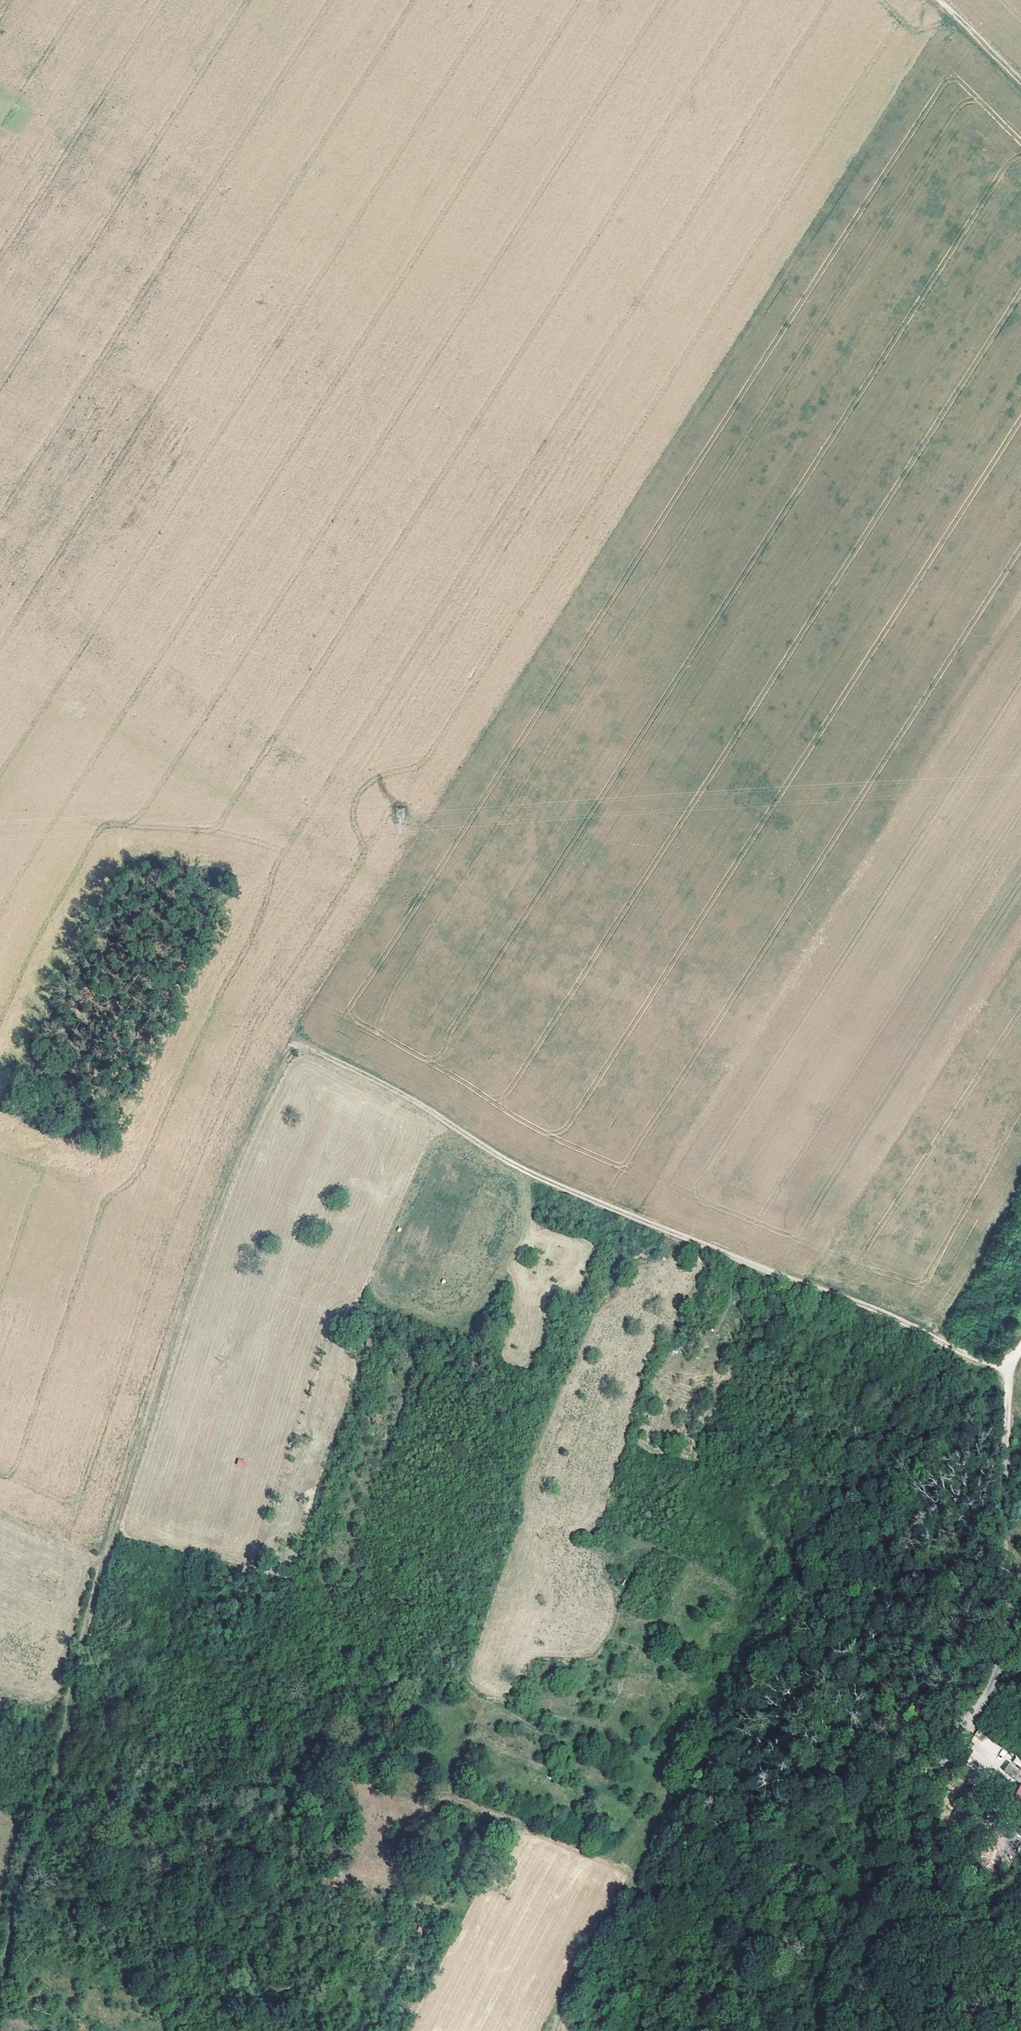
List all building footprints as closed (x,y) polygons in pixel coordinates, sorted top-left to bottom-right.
[(235,1465),(243,1468),(245,1460),(238,1458),(235,1465)] [(1019,1782),(1020,1779),(1020,1770),(1009,1762),(1003,1771),(1019,1782)]
